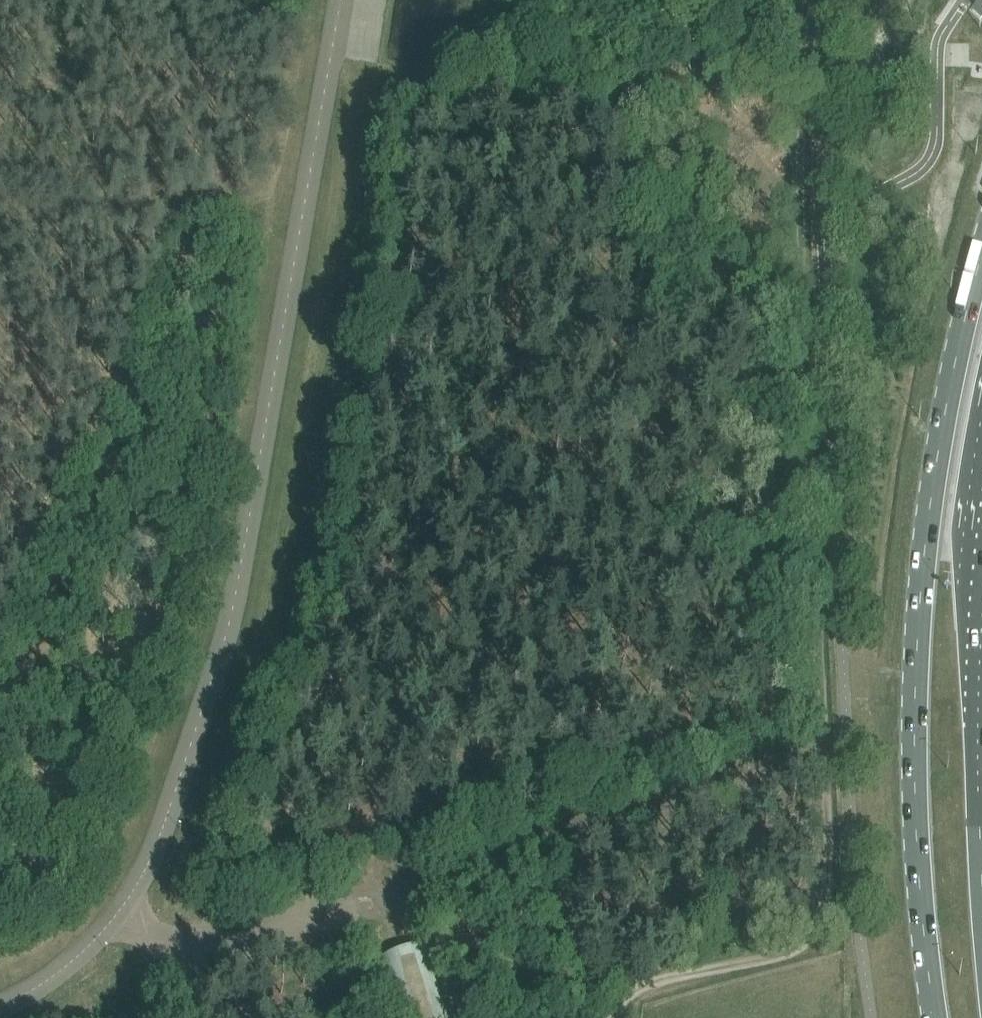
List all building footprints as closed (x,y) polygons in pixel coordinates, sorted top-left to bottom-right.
[(427,944),(381,958),(400,1017),(449,1017),(427,944)]
